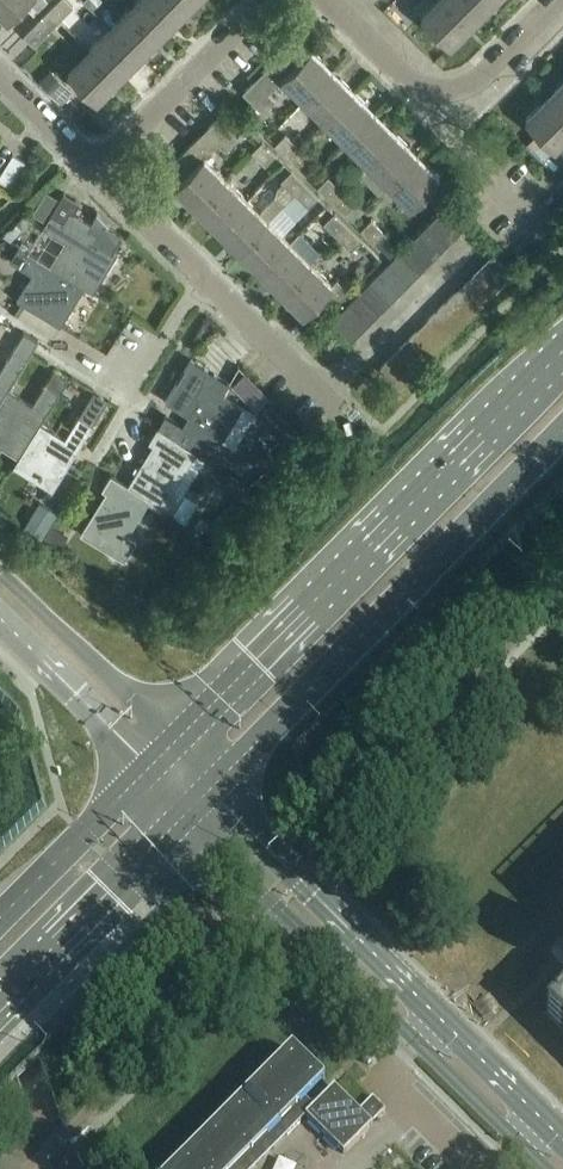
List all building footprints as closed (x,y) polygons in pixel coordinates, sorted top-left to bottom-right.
[(9,20),(29,0),(0,0),(0,12),(9,20)] [(50,10),(60,20),(74,7),(67,0),(60,0),(50,10)] [(132,7),(162,36),(183,15),(168,0),(140,0),(132,7)] [(183,15),(198,0),(168,0),(183,15)] [(449,0),(438,0),(422,16),(451,45),(473,23),(449,0)] [(473,23),(494,2),(492,0),(449,0),(473,23)] [(132,7),(111,29),(141,58),(162,36),(132,7)] [(60,20),(50,10),(24,36),(35,46),(60,20)] [(111,29),(90,50),(119,79),(141,58),(111,29)] [(283,79),(305,100),(334,71),(312,49),(303,57),(291,45),(244,92),(264,112),(276,100),(269,93),(283,79)] [(119,79),(90,50),(68,72),(98,101),(119,79)] [(305,100),(326,121),(355,92),(334,71),(305,100)] [(548,97),(562,112),(562,82),(548,97)] [(326,121),(347,143),(377,113),(355,92),(326,121)] [(548,97),(526,119),(556,148),(562,141),(562,112),(548,97)] [(347,143),(369,164),(398,135),(377,113),(347,143)] [(176,186),(198,208),(227,179),(205,157),(219,143),(226,150),(239,138),(218,118),(171,165),(184,178),(176,186)] [(276,145),(289,158),(299,148),(286,135),(276,145)] [(369,164),(390,185),(419,156),(398,135),(369,164)] [(253,152),(266,165),(276,155),(263,142),(253,152)] [(299,148),(289,158),(303,171),(313,161),(299,148)] [(12,187),(27,163),(14,155),(0,177),(0,179),(12,187)] [(419,156),(390,185),(412,207),(441,177),(419,156)] [(282,181),(295,195),(305,184),(292,171),(282,181)] [(319,187),(332,200),(342,190),(329,177),(319,187)] [(198,208),(219,229),(248,200),(227,179),(198,208)] [(305,184),(295,195),(309,208),(319,198),(305,184)] [(342,190),(332,200),(346,214),(356,204),(342,190)] [(58,237),(44,261),(51,266),(85,287),(85,288),(94,293),(118,254),(114,251),(123,236),(106,225),(108,223),(109,224),(110,223),(98,211),(97,212),(99,214),(92,224),(75,213),(81,202),(65,193),(43,228),(58,237)] [(296,221),(309,208),(295,195),(282,208),(296,221)] [(219,229),(240,250),(269,221),(248,200),(219,229)] [(447,207),(436,217),(456,237),(467,227),(447,207)] [(25,211),(14,221),(22,229),(33,219),(25,211)] [(325,224),(338,237),(348,227),(335,214),(325,224)] [(436,217),(427,227),(447,247),(456,237),(436,217)] [(362,230),(375,243),(385,233),(372,220),(362,230)] [(240,250),(261,271),(290,242),(269,221),(240,250)] [(348,227),(338,237),(351,250),(362,240),(348,227)] [(427,227),(417,236),(437,256),(447,247),(427,227)] [(417,236),(408,246),(428,266),(437,256),(417,236)] [(261,271),(283,293),(312,263),(290,242),(261,271)] [(51,266),(44,261),(19,246),(11,261),(33,274),(18,300),(61,326),(85,288),(85,287),(51,266)] [(408,246),(398,255),(418,276),(428,266),(408,246)] [(494,253),(483,264),(504,284),(514,274),(494,253)] [(398,255),(389,265),(409,285),(418,276),(398,255)] [(312,263),(283,293),(305,314),(318,301),(328,311),(348,291),(338,280),(333,285),(312,263)] [(483,264),(474,274),(494,294),(504,284),(483,264)] [(389,265),(379,274),(400,295),(409,285),(389,265)] [(379,274),(370,284),(390,304),(400,295),(379,274)] [(474,274),(465,283),(485,303),(494,294),(474,274)] [(370,284),(360,293),(381,314),(390,304),(370,284)] [(360,293),(351,303),(371,323),(381,314),(360,293)] [(351,303),(341,312),(362,333),(371,323),(351,303)] [(362,333),(341,312),(332,322),(353,342),(362,333)] [(8,390),(9,391),(28,359),(39,341),(25,332),(14,350),(0,373),(0,372),(0,404),(8,390)] [(167,416),(159,428),(176,438),(175,439),(197,452),(197,453),(219,466),(231,447),(222,441),(244,405),(226,394),(232,384),(192,360),(167,401),(190,416),(183,426),(167,416)] [(20,457),(20,458),(41,423),(42,423),(68,380),(54,371),(47,383),(33,405),(9,391),(8,390),(0,404),(0,445),(20,457)] [(303,435),(271,403),(264,399),(257,411),(261,413),(260,414),(292,446),(303,435)] [(20,458),(20,457),(14,467),(53,491),(94,425),(80,416),(66,438),(42,423),(41,423),(20,458)] [(154,445),(129,486),(150,500),(172,513),(184,494),(175,489),(197,453),(197,452),(175,439),(176,438),(159,428),(150,442),(154,445)] [(129,486),(112,475),(103,489),(107,492),(81,534),(125,561),(137,541),(128,536),(150,500),(129,486)] [(232,480),(228,488),(230,496),(237,499),(244,488),(232,480)] [(41,537),(56,513),(40,503),(24,527),(41,537)] [(44,538),(61,548),(68,535),(51,525),(44,538)] [(547,1016),(562,1032),(562,1000),(547,1016)] [(176,1168),(251,1168),(286,1134),(288,1136),(301,1123),(298,1121),(304,1115),(345,1155),(373,1127),(372,1127),(386,1113),(374,1100),(359,1115),(335,1091),(336,1090),(335,1089),(315,1109),(304,1099),(321,1082),(324,1085),(325,1083),(293,1051),(176,1168)]
